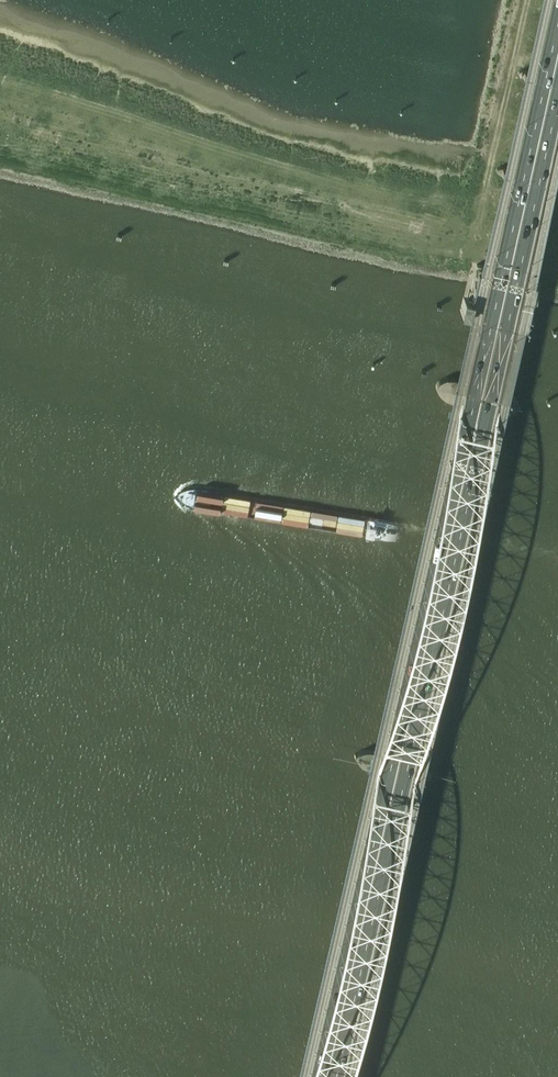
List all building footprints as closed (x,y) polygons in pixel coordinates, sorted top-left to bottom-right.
[(523,77),(557,85),(557,80),(524,72),(523,72),(521,73),(520,73),(520,74),(520,76),(521,77),(523,77)] [(468,312),(471,298),(463,296),(460,310),(468,312)] [(519,410),(520,406),(518,402),(515,398),(512,396),(505,393),(457,382),(452,381),(447,381),(444,383),(441,385),(438,387),(437,390),(437,394),(439,397),(443,400),(448,404),(454,406),(501,416),(504,416),(509,416),(513,415),(517,413),(519,410)] [(426,782),(429,779),(430,775),(429,772),(424,768),(417,765),(376,756),(370,756),(366,756),(362,757),(359,759),(357,761),(357,764),(359,767),(362,770),(366,773),(414,783),(420,784),(426,782)]
